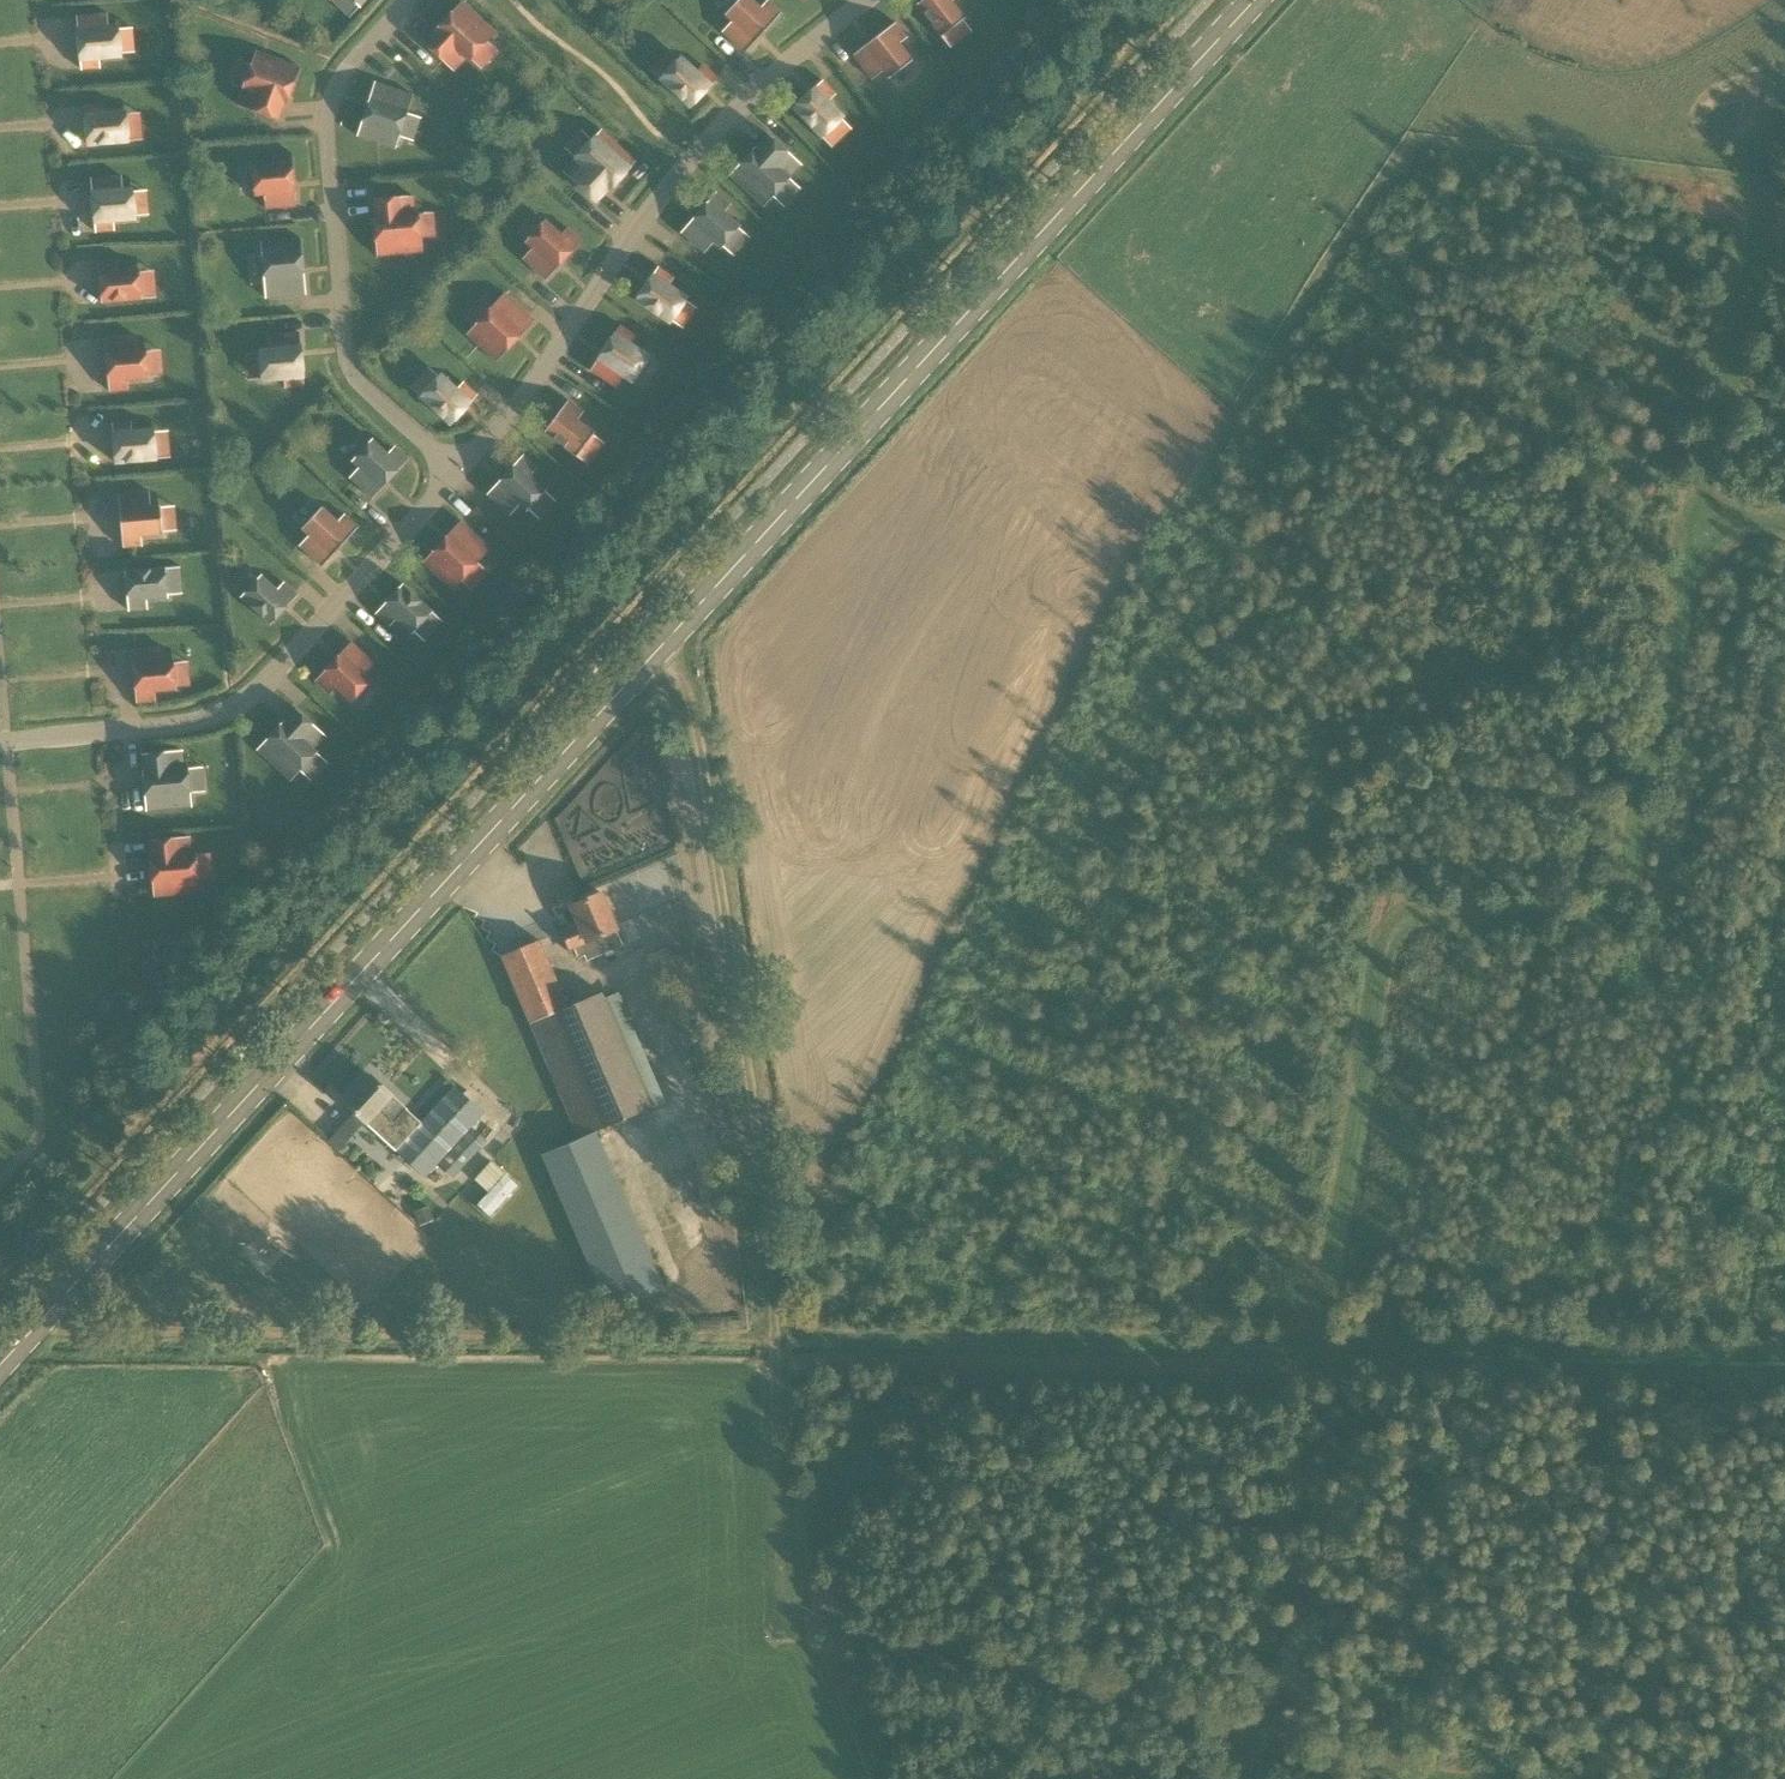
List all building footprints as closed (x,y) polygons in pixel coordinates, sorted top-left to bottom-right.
[(367,0),(351,0),(360,8),(367,0)] [(782,12),(768,0),(767,0),(762,6),(755,0),(739,0),(725,16),(731,22),(722,32),(745,52),(782,12)] [(941,38),(966,19),(952,1),(954,0),(924,0),(916,6),(941,38)] [(462,2),(424,45),(453,71),(464,59),(469,63),(496,32),(462,2)] [(77,16),(81,70),(100,68),(100,60),(123,59),(120,25),(109,26),(108,14),(77,16)] [(897,22),(853,55),(871,80),(883,72),(888,79),(913,60),(900,43),(908,37),(897,22)] [(286,106),(299,66),(255,52),(243,89),(242,90),(237,107),(279,121),(284,106),(286,106)] [(658,81),(690,110),(719,79),(704,65),(698,71),(682,56),(658,81)] [(815,85),(791,110),(823,141),(847,116),(830,100),(837,94),(823,80),(817,86),(815,85)] [(375,83),(357,137),(395,149),(413,95),(375,83)] [(85,108),(86,148),(129,146),(128,111),(104,112),(104,107),(85,108)] [(637,161),(602,129),(563,171),(571,178),(569,180),(596,205),(637,161)] [(729,176),(763,208),(803,166),(769,134),(758,146),(757,145),(729,176)] [(296,206),(292,154),(272,156),(273,164),(253,166),(255,197),(265,196),(266,208),(296,206)] [(92,180),(96,232),(115,231),(115,223),(137,222),(134,188),(123,188),(122,177),(92,180)] [(717,191),(680,233),(704,253),(713,242),(720,249),(741,225),(725,211),(731,204),(717,191)] [(373,200),(377,258),(423,254),(420,213),(414,213),(413,197),(373,200)] [(545,280),(582,241),(568,228),(562,235),(546,220),(525,243),(532,250),(523,260),(545,280)] [(262,244),(266,299),(305,296),(301,241),(262,244)] [(102,304),(142,300),(140,270),(118,272),(117,264),(98,266),(102,304)] [(658,266),(634,301),(669,326),(689,297),(670,284),(675,277),(658,266)] [(495,362),(535,321),(507,295),(468,336),(495,362)] [(621,325),(590,371),(616,388),(623,377),(632,383),(651,355),(632,342),(636,335),(621,325)] [(259,349),(261,384),(285,382),(286,388),(303,387),(303,380),(306,380),(303,344),(300,344),(299,333),(269,336),(270,348),(259,349)] [(106,338),(110,391),(128,390),(128,381),(150,380),(147,349),(137,350),(136,336),(106,338)] [(441,373),(418,398),(431,410),(432,409),(442,418),(441,419),(449,426),(478,395),(464,382),(458,388),(441,373)] [(544,433),(576,457),(595,432),(578,419),(583,412),(568,401),(544,433)] [(116,463),(156,460),(154,431),(132,432),(131,423),(113,424),(116,463)] [(372,499),(409,459),(395,446),(389,453),(372,438),(350,462),(358,469),(349,478),(372,499)] [(524,454),(487,495),(510,515),(519,505),(527,512),(548,489),(532,474),(538,467),(524,454)] [(119,495),(123,547),(142,545),(142,537),(163,535),(160,506),(150,507),(149,493),(119,495)] [(322,566),(358,527),(345,515),(338,522),(322,508),(302,530),(309,536),(300,546),(322,566)] [(461,521),(423,562),(453,589),(491,548),(461,521)] [(126,572),(129,610),(148,608),(147,600),(169,598),(166,568),(126,572)] [(270,626),(298,595),(284,582),(278,589),(262,575),(240,598),(270,626)] [(403,584),(375,614),(390,627),(396,620),(412,634),(433,611),(403,584)] [(353,641),(317,680),(331,693),(336,688),(351,702),(372,679),(365,673),(375,662),(353,641)] [(133,651),(137,702),(156,700),(155,693),(177,691),(174,661),(164,662),(163,648),(133,651)] [(291,782),(318,751),(308,743),(310,741),(316,747),(326,735),(296,709),(285,721),(284,719),(256,751),(291,782)] [(147,811),(192,807),(189,767),(185,768),(184,762),(183,749),(142,753),(147,811)] [(192,854),(191,849),(191,837),(150,840),(154,897),(199,894),(196,854),(192,854)] [(586,960),(624,944),(602,893),(571,906),(579,924),(562,931),(569,949),(574,947),(579,958),(584,955),(586,960)] [(501,956),(579,1139),(596,1132),(651,1109),(601,992),(567,1007),(538,940),(501,956)] [(423,1123),(407,1108),(371,1075),(345,1103),(365,1122),(426,1178),(440,1163),(454,1177),(488,1141),(473,1126),(485,1113),(456,1086),(423,1123)] [(596,1132),(579,1139),(542,1155),(608,1312),(662,1289),(596,1132)]
